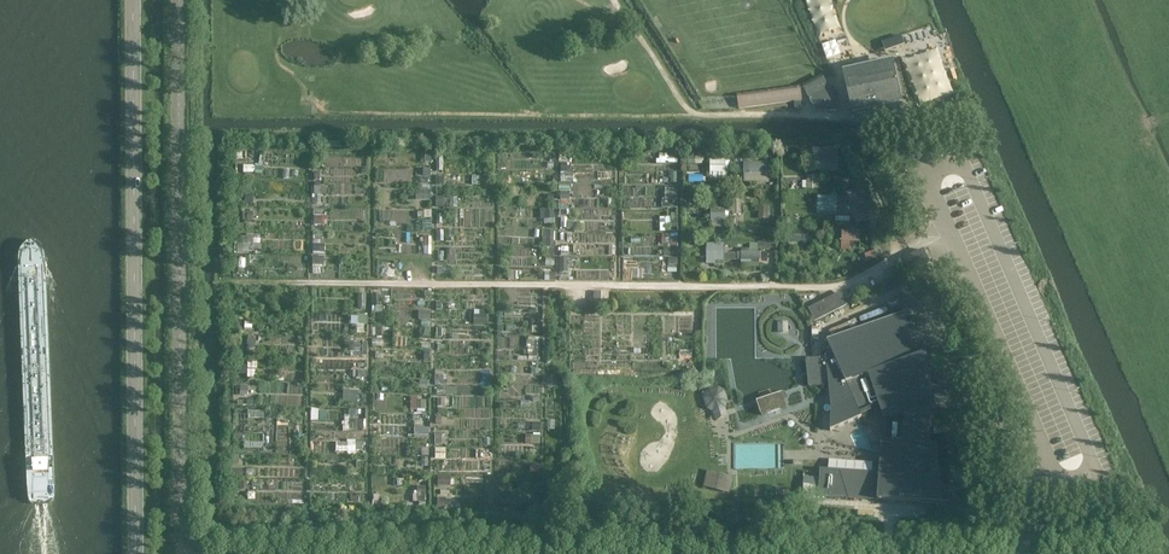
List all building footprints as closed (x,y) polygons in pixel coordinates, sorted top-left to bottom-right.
[(833,40),(824,44),(828,55),(837,51),(833,40)] [(892,69),(848,79),(856,115),(871,112),(870,104),(899,98),(892,69)] [(840,111),(828,87),(809,97),(816,111),(840,111)] [(737,98),(739,109),(794,101),(800,100),(802,100),(801,90),(737,98)] [(837,153),(820,154),(821,164),(838,162),(837,153)] [(726,162),(710,162),(710,171),(726,171),(726,162)] [(243,173),(263,172),(263,164),(243,164),(243,173)] [(767,164),(750,164),(750,174),(767,174),(767,164)] [(821,188),(821,173),(808,174),(808,180),(804,180),(804,188),(821,188)] [(315,185),(314,202),(322,202),(322,185),(315,185)] [(666,207),(680,206),(679,187),(666,187),(666,207)] [(417,199),(431,200),(431,190),(417,190),(417,199)] [(857,191),(848,194),(856,222),(865,219),(857,191)] [(444,206),(445,197),(437,197),(437,205),(444,206)] [(836,199),(824,199),(824,207),(826,208),(826,213),(838,213),(838,202),(835,202),(836,199)] [(769,207),(756,207),(756,210),(759,210),(759,216),(768,216),(769,207)] [(322,214),(322,208),(315,208),(315,224),(328,224),(329,215),(322,214)] [(726,208),(711,208),(712,220),(713,220),(713,227),(723,226),(723,220),(726,220),(726,218),(729,218),(729,210),(726,210),(726,208)] [(258,220),(258,210),(243,210),(244,220),(258,220)] [(858,225),(846,225),(846,231),(842,231),(842,249),(850,249),(850,241),(860,241),(860,231),(858,231),(858,225)] [(554,245),(555,232),(544,231),(543,245),(554,245)] [(806,241),(806,231),(792,232),(792,241),(806,241)] [(247,244),(258,243),(257,233),(246,234),(247,244)] [(313,264),(325,265),(326,244),(314,244),(313,264)] [(725,260),(725,254),(722,254),(722,246),(707,246),(706,262),(715,263),(715,260),(725,260)] [(456,249),(447,248),(447,259),(456,259),(456,249)] [(742,248),(741,263),(760,263),(760,253),(749,253),(749,248),(742,248)] [(608,293),(593,293),(594,305),(608,305),(608,293)] [(821,318),(849,303),(844,293),(816,309),(821,318)] [(366,294),(356,294),(356,309),(365,309),(366,294)] [(373,294),(373,311),(382,311),(382,294),(373,294)] [(487,311),(475,310),(474,324),(487,324),(487,311)] [(366,324),(366,314),(352,314),(352,324),(366,324)] [(830,340),(834,349),(828,351),(829,357),(831,385),(834,407),(833,430),(854,421),(858,419),(864,416),(863,414),(875,409),(884,429),(887,429),(886,441),(884,441),(883,449),(882,454),(881,473),(874,472),(875,462),(831,459),(830,469),(822,468),(820,495),(937,504),(937,506),(950,510),(952,503),(955,496),(946,492),(943,491),(938,444),(930,444),(930,442),(932,419),(932,417),(935,417),(935,411),(938,411),(937,410),(934,410),(934,408),(938,408),(938,404),(938,401),(933,401),(933,399),(936,398),(936,397),(933,398),(928,344),(914,346),(910,323),(917,322),(917,320),(909,322),(908,314),(830,340)] [(531,332),(539,332),(540,318),(532,318),(531,332)] [(789,322),(778,322),(779,334),(789,333),(789,322)] [(835,336),(851,328),(849,324),(833,332),(835,336)] [(529,359),(541,359),(542,337),(529,337),(529,359)] [(368,352),(368,341),(352,341),(352,352),(368,352)] [(829,357),(808,359),(811,386),(831,385),(829,357)] [(248,376),(248,361),(240,361),(240,376),(248,376)] [(258,363),(249,362),(249,377),(258,377),(258,363)] [(241,385),(240,394),(248,395),(249,385),(241,385)] [(350,390),(350,401),(358,401),(358,390),(350,390)] [(726,402),(723,392),(718,390),(706,393),(704,395),(705,396),(709,407),(713,410),(716,419),(727,416),(724,406),(726,402)] [(782,397),(781,394),(758,402),(759,404),(762,413),(762,415),(786,407),(785,406),(782,397)] [(427,410),(427,399),(418,399),(418,396),(411,396),(411,410),(427,410)] [(344,430),(351,430),(351,427),(364,427),(365,417),(344,416),(344,430)] [(430,435),(430,426),(415,427),(415,436),(430,435)] [(525,434),(526,444),(541,443),(541,433),(525,434)] [(364,450),(364,441),(337,442),(337,451),(364,450)] [(730,494),(734,477),(707,471),(703,488),(730,494)] [(438,485),(452,485),(452,474),(438,474),(438,485)] [(820,478),(805,477),(804,485),(819,486),(820,478)] [(416,485),(417,501),(427,501),(426,485),(416,485)] [(452,486),(438,487),(438,508),(453,508),(452,486)]
